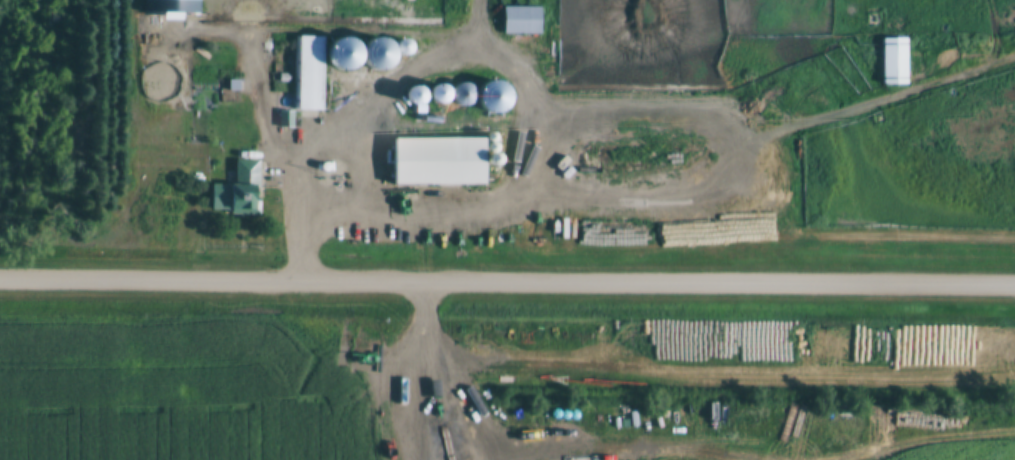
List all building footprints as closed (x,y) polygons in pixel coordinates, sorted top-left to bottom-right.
[(501,35),(539,35),(539,8),(501,8),(501,35)] [(323,39),(296,39),(294,115),(327,115),(328,73),(350,73),(350,42),(323,42),(323,39)] [(906,40),(881,40),(881,80),(906,80),(906,40)] [(366,45),(366,68),(380,68),(380,45),(366,45)] [(480,141),(389,141),(389,187),(479,188),(480,141)] [(210,216),(258,216),(258,162),(234,162),(234,186),(210,186),(210,216)] [(989,367),(989,328),(908,328),(908,342),(902,342),(902,368),(989,367)]
